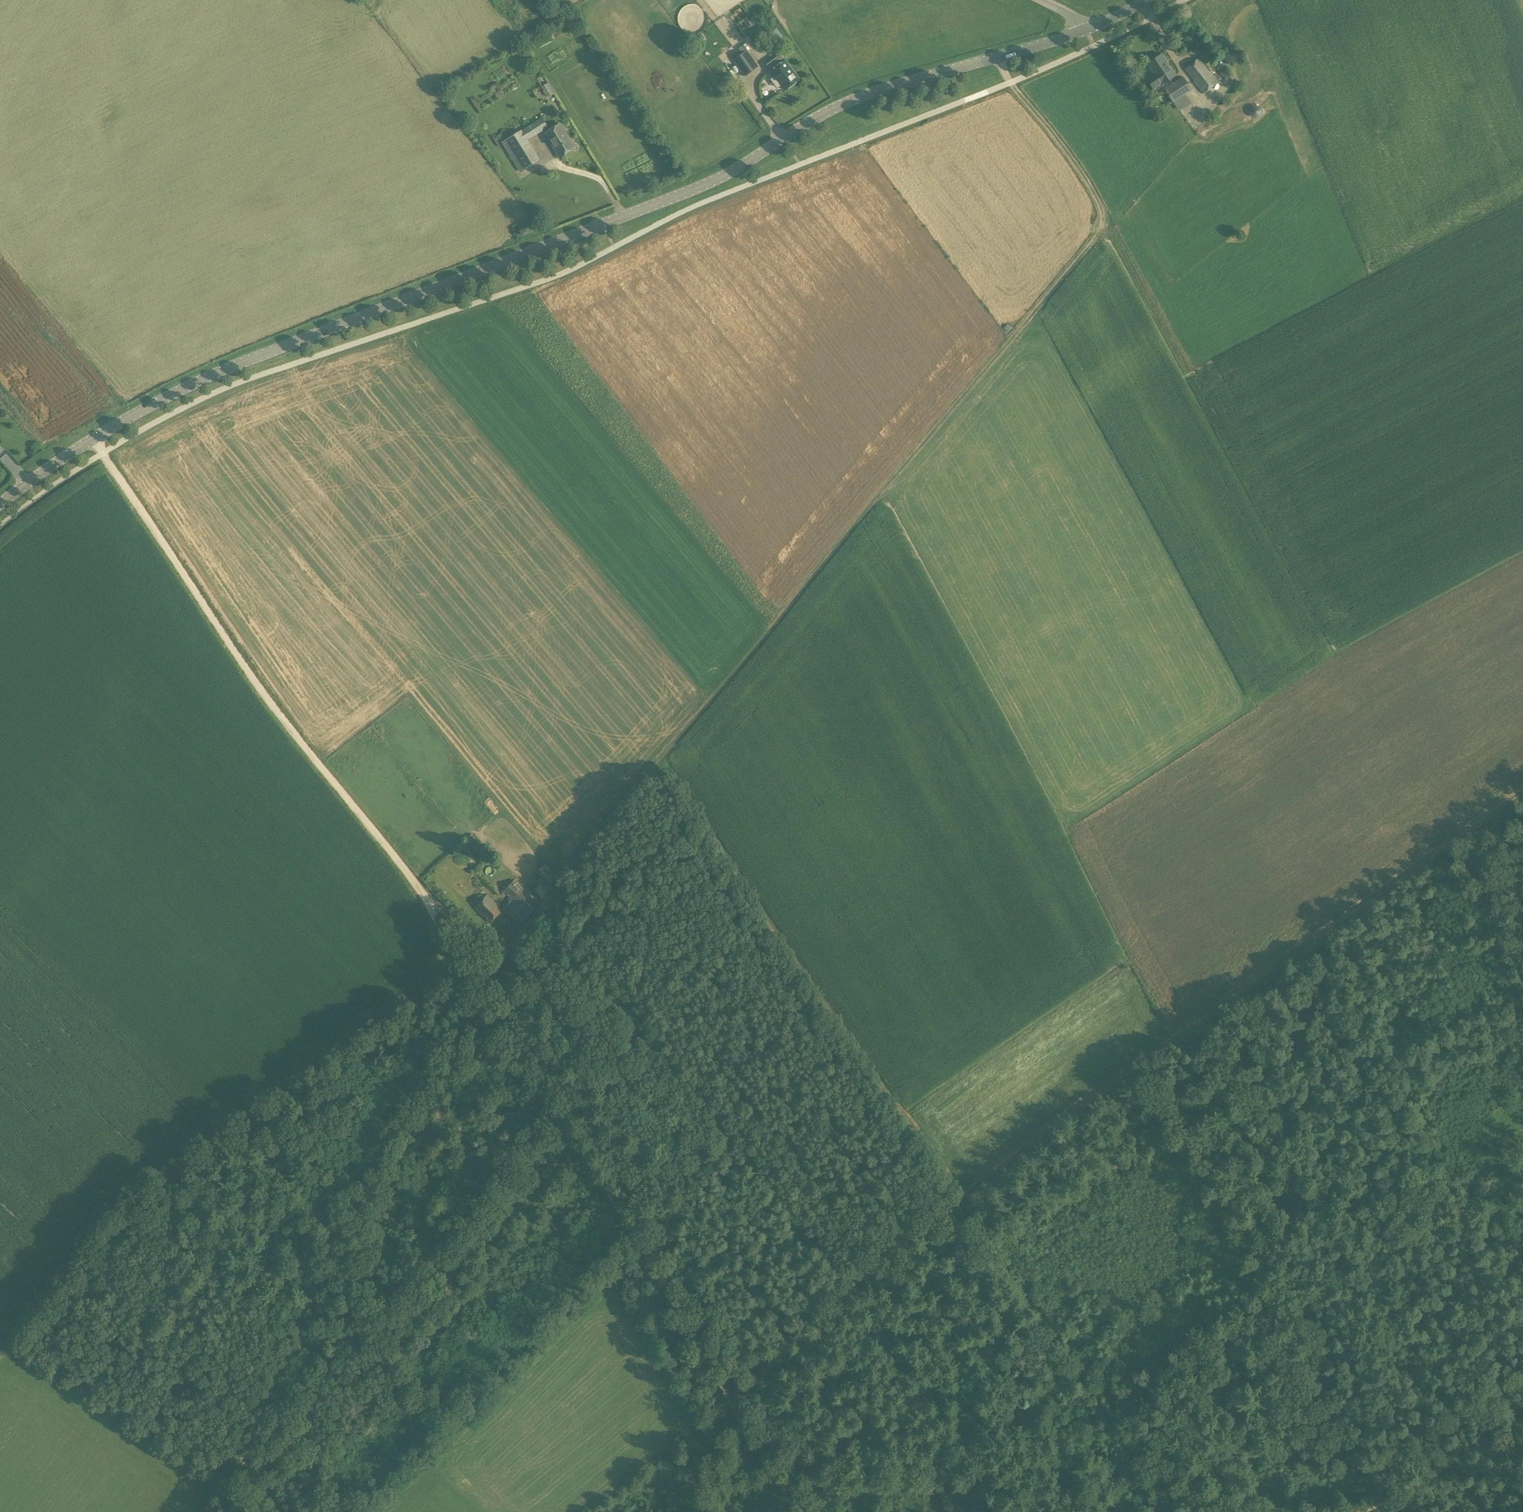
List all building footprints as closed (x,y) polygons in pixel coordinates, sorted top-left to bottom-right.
[(743,20),(749,28),(754,23),(749,16),(743,20)] [(730,53),(745,76),(759,66),(754,59),(757,58),(755,55),(752,57),(750,53),(758,48),(755,45),(747,50),(747,49),(739,55),(735,49),(730,53)] [(767,64),(771,70),(775,76),(771,79),(777,87),(781,84),(785,90),(799,80),(785,60),(784,60),(779,54),(767,64)] [(1148,63),(1154,73),(1146,78),(1152,88),(1161,83),(1161,84),(1175,75),(1162,54),(1148,63)] [(1193,81),(1203,93),(1219,81),(1210,70),(1209,71),(1198,57),(1184,68),(1194,81),(1193,81)] [(1172,102),(1191,89),(1182,76),(1164,88),(1172,102)] [(550,96),(556,92),(549,81),(543,85),(550,96)] [(542,116),(523,128),(502,142),(520,173),(540,160),(528,140),(549,127),(542,116)] [(551,130),(545,133),(559,157),(575,147),(561,124),(551,130)] [(532,232),(529,226),(519,230),(522,236),(532,232)] [(464,840),(468,844),(475,838),(471,833),(464,840)] [(546,862),(537,871),(549,884),(558,875),(546,862)] [(490,923),(503,910),(507,914),(506,915),(514,923),(515,922),(519,927),(535,909),(523,898),(528,892),(514,879),(503,891),(511,899),(502,908),(487,894),(474,907),(490,923)]
